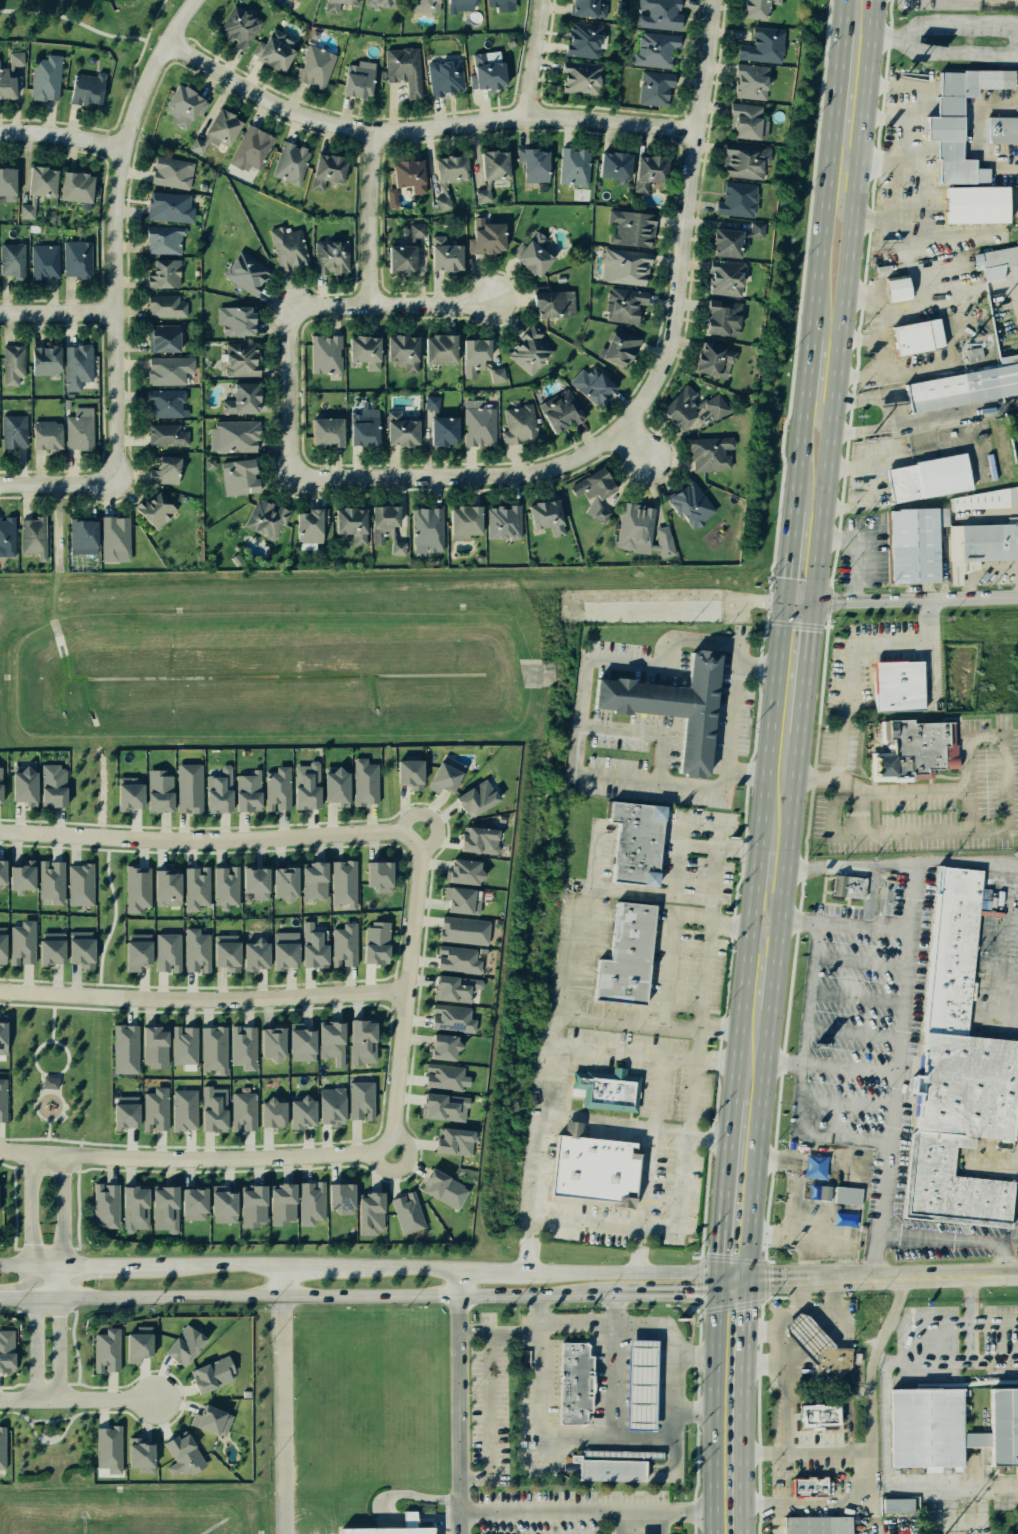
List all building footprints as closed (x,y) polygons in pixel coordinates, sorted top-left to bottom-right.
[(325,9),(327,0),(357,0),(357,3),(339,1),(337,10),(325,9)] [(399,8),(400,0),(366,0),(366,6),(399,8)] [(406,8),(406,0),(438,0),(438,9),(406,8)] [(446,13),(446,0),(476,0),(476,8),(457,8),(457,13),(446,13)] [(490,7),(490,0),(517,0),(517,11),(499,12),(499,6),(490,7)] [(563,13),(590,15),(592,0),(564,0),(563,13)] [(634,27),(637,0),(679,0),(675,31),(634,27)] [(735,18),(737,0),(764,0),(763,21),(735,18)] [(230,2),(260,22),(240,53),(209,33),(230,2)] [(562,22),(604,28),(599,56),(558,50),(562,22)] [(740,28),(781,30),(779,60),(738,57),(740,28)] [(263,30),(294,44),(281,72),(250,57),(263,30)] [(638,32),(676,37),(673,65),(635,61),(638,32)] [(305,46),(332,56),(319,90),(293,81),(305,46)] [(384,46),(416,46),(416,98),(404,98),(404,81),(384,81),(384,46)] [(468,60),(480,58),(478,50),(495,47),(501,87),(485,89),(486,100),(475,102),(472,87),(470,88),(468,75),(470,74),(468,60)] [(22,64),(10,64),(11,52),(23,52),(22,64)] [(33,60),(45,62),(46,55),(59,57),(54,99),(41,98),(41,102),(28,101),(33,60)] [(426,60),(457,57),(461,93),(430,96),(426,60)] [(345,60),(355,63),(357,58),(373,62),(363,100),(336,92),(345,60)] [(555,58),(598,63),(594,93),(552,88),(555,58)] [(733,64),(771,67),(768,101),(731,98),(733,64)] [(12,99),(0,99),(0,67),(5,67),(5,74),(11,73),(12,99)] [(69,69),(104,74),(99,103),(64,98),(69,69)] [(1007,70),(1007,90),(974,89),(974,97),(957,97),(956,159),(973,159),(973,169),(986,170),(986,182),(932,181),(933,140),(917,139),(917,114),(931,115),(932,69),(1007,70)] [(641,71),(670,75),(667,106),(637,103),(641,71)] [(175,81),(205,101),(185,130),(173,122),(177,116),(160,105),(175,81)] [(728,104),(762,107),(760,136),(725,133),(728,104)] [(217,106),(232,114),(230,117),(238,121),(225,145),(210,137),(201,154),(188,147),(194,136),(203,141),(206,135),(202,133),(217,106)] [(983,115),(1017,116),(1017,143),(982,142),(983,115)] [(247,125),(273,139),(253,176),(227,161),(247,125)] [(280,142),(309,152),(297,188),(268,179),(280,142)] [(718,142),(766,147),(763,174),(716,170),(718,142)] [(518,147),(544,146),(545,180),(519,180),(518,147)] [(561,146),(589,148),(586,184),(559,182),(561,146)] [(599,146),(627,147),(625,177),(597,176),(599,146)] [(474,152),(501,149),(505,176),(486,178),(489,202),(474,204),(468,153),(474,152)] [(316,152),(346,159),(340,184),(324,180),(321,190),(311,188),(313,177),(310,176),(316,152)] [(428,159),(461,155),(464,181),(442,183),(445,207),(435,209),(428,159)] [(151,156),(192,162),(188,191),(146,184),(151,156)] [(636,156),(662,159),(659,191),(633,188),(636,156)] [(391,160),(420,159),(421,192),(412,192),(411,183),(397,184),(397,188),(395,188),(396,205),(387,205),(386,189),(392,188),(391,160)] [(22,166),(51,169),(49,199),(35,197),(33,216),(20,215),(21,203),(29,204),(30,197),(20,196),(22,166)] [(11,198),(0,199),(0,168),(10,168),(11,198)] [(59,172),(87,173),(86,200),(58,200),(59,172)] [(724,181),(756,184),(754,208),(722,205),(724,181)] [(1006,224),(942,225),(942,187),(1005,186),(1006,224)] [(146,192),(190,196),(189,208),(187,223),(143,219),(146,192)] [(435,199),(438,212),(452,208),(448,195),(435,199)] [(611,241),(615,213),(652,218),(648,246),(611,241)] [(468,216),(497,214),(499,250),(471,252),(468,216)] [(707,218),(742,222),(737,252),(703,247),(707,218)] [(264,225),(280,220),(283,228),(295,224),(307,265),(279,274),(264,225)] [(141,223),(180,227),(177,256),(148,253),(149,242),(139,241),(141,223)] [(423,238),(410,238),(410,223),(423,223),(423,238)] [(312,237),(322,236),(321,229),(335,229),(335,237),(347,236),(348,275),(314,276),(312,237)] [(427,234),(442,234),(442,244),(457,243),(457,270),(427,270),(427,234)] [(532,280),(508,261),(527,236),(551,255),(532,280)] [(60,241),(89,240),(90,273),(60,274),(60,241)] [(20,277),(0,277),(0,241),(20,241),(20,277)] [(385,244),(414,244),(414,274),(385,274),(385,244)] [(236,245),(216,273),(244,294),(265,266),(236,245)] [(977,253),(1017,245),(1017,268),(1002,271),(1003,280),(983,284),(977,253)] [(29,247),(55,246),(55,276),(30,277),(29,247)] [(599,281),(603,247),(648,253),(643,287),(599,281)] [(143,260),(176,260),(176,287),(143,286),(143,260)] [(709,260),(746,264),(743,299),(705,295),(709,260)] [(904,277),(908,298),(882,303),(878,282),(904,277)] [(605,315),(608,289),(645,294),(642,319),(605,315)] [(1002,291),(1015,357),(996,361),(984,295),(1002,291)] [(533,292),(573,293),(572,320),(532,320),(533,292)] [(143,293),(177,293),(177,301),(184,301),(184,317),(143,316),(143,293)] [(215,304),(243,303),(244,313),(252,313),(253,334),(216,335),(215,304)] [(700,303),(739,307),(736,335),(697,331),(700,303)] [(933,316),(941,350),(893,361),(885,327),(933,316)] [(145,321),(178,321),(178,352),(145,353),(145,321)] [(597,350),(614,322),(640,338),(623,365),(597,350)] [(529,327),(557,351),(536,376),(507,352),(529,327)] [(309,335),(339,334),(340,381),(329,382),(329,374),(310,374),(309,335)] [(346,334),(375,335),(374,367),(345,366),(346,334)] [(422,335),(452,334),(452,363),(422,363),(422,335)] [(383,336),(413,336),(413,374),(400,374),(400,361),(383,361),(383,336)] [(461,339),(488,338),(488,360),(479,361),(479,369),(472,370),(472,378),(461,378),(461,339)] [(700,341),(735,350),(728,379),(693,370),(700,341)] [(63,343),(91,343),(91,381),(76,382),(76,391),(63,392),(63,343)] [(30,345),(55,344),(56,375),(31,375),(30,345)] [(221,344),(254,344),(255,375),(222,376),(221,344)] [(1,346),(19,346),(21,379),(15,379),(15,385),(2,386),(1,346)] [(145,357),(191,356),(191,372),(181,372),(181,384),(146,384),(145,357)] [(1017,364),(1017,370),(1017,396),(907,416),(902,385),(1017,364)] [(573,384),(594,366),(613,389),(593,407),(573,384)] [(486,369),(500,367),(504,378),(491,383),(486,369)] [(227,382),(252,381),(253,411),(228,412),(227,382)] [(682,382),(707,401),(685,430),(660,411),(682,382)] [(535,403),(562,389),(577,419),(550,432),(535,403)] [(143,390),(182,390),(182,415),(144,415),(143,390)] [(426,397),(439,397),(438,411),(457,412),(454,444),(423,442),(426,397)] [(463,399),(482,399),(482,408),(492,407),(492,444),(463,444),(463,399)] [(63,414),(74,413),(73,406),(90,405),(91,449),(64,450),(63,414)] [(503,406),(530,405),(532,441),(505,442),(503,406)] [(347,409),(375,410),(375,445),(346,444),(347,409)] [(0,410),(22,410),(23,448),(0,448),(0,410)] [(384,412),(413,411),(414,443),(385,443),(384,412)] [(305,414),(340,414),(340,448),(305,449),(305,414)] [(31,419),(58,419),(58,447),(30,446),(31,419)] [(203,420),(251,419),(252,452),(203,452),(203,420)] [(144,424),(185,423),(186,445),(145,446),(144,424)] [(686,438),(728,438),(728,468),(686,469),(686,438)] [(880,467),(963,451),(970,489),(887,505),(880,467)] [(151,457),(176,455),(178,482),(145,484),(144,471),(152,470),(151,457)] [(225,460),(250,455),(257,491),(226,497),(220,471),(227,469),(225,460)] [(595,465),(616,495),(598,508),(576,478),(595,465)] [(688,476),(714,509),(691,527),(665,494),(688,476)] [(945,498),(1017,485),(1017,508),(946,511),(945,498)] [(132,506),(154,531),(174,514),(153,488),(132,506)] [(550,496),(558,530),(533,536),(525,503),(550,496)] [(255,497),(287,514),(273,543),(240,526),(255,497)] [(369,504),(393,503),(394,524),(387,524),(388,534),(381,534),(381,543),(370,543),(369,504)] [(445,504),(477,504),(477,534),(445,534),(445,504)] [(484,506),(516,505),(517,539),(485,540),(484,506)] [(652,507),(650,547),(619,545),(622,505),(652,507)] [(409,509),(437,508),(439,553),(411,554),(409,509)] [(882,509),(931,508),(933,579),(884,581),(882,509)] [(293,511),(316,509),(318,540),(296,542),(293,511)] [(365,542),(352,542),(351,533),(335,533),(334,510),(365,509),(365,542)] [(100,515),(101,563),(115,563),(115,556),(127,556),(126,515),(100,515)] [(64,517),(92,516),(94,555),(66,556),(64,517)] [(13,559),(0,559),(0,518),(14,518),(13,559)] [(19,520),(20,556),(46,555),(45,519),(19,520)] [(954,526),(1017,525),(1017,556),(955,557),(954,526)] [(667,534),(671,552),(661,554),(657,536),(667,534)] [(389,543),(402,543),(404,553),(390,553),(389,543)] [(581,600),(581,621),(719,621),(719,599),(581,600)] [(720,655),(689,652),(685,687),(596,677),(591,707),(681,717),(677,773),(707,777),(720,655)] [(867,659),(919,657),(922,709),(870,711),(867,659)] [(878,722),(951,722),(951,767),(930,767),(930,776),(867,776),(867,751),(878,751),(878,722)] [(352,757),(366,756),(366,763),(376,763),(377,804),(354,805),(352,757)] [(441,758),(463,770),(452,792),(439,785),(436,791),(426,786),(441,758)] [(397,760),(422,759),(423,783),(418,783),(418,790),(408,791),(408,782),(398,783),(397,760)] [(294,766),(308,765),(308,761),(318,761),(319,808),(295,808),(294,766)] [(176,763),(198,764),(197,814),(175,814),(176,763)] [(44,764),(62,764),(62,767),(68,767),(69,806),(45,806),(44,764)] [(206,777),(221,777),(221,765),(229,765),(229,812),(206,812),(206,777)] [(18,773),(18,772),(19,770),(20,768),(21,767),(23,767),(25,767),(27,768),(28,770),(28,772),(28,773),(36,773),(36,804),(36,809),(28,809),(28,806),(21,806),(21,801),(10,801),(10,772),(18,773)] [(264,772),(275,772),(275,767),(288,767),(289,811),(265,812),(264,772)] [(144,768),(165,768),(166,809),(145,810),(144,768)] [(330,774),(330,772),(331,770),(333,769),(335,768),(337,768),(339,770),(340,771),(341,773),(347,773),(348,805),(335,805),(335,802),(325,802),(324,774),(330,774)] [(236,775),(252,774),(251,769),(260,769),(261,806),(261,810),(237,811),(236,775)] [(490,778),(502,798),(470,817),(459,797),(490,778)] [(112,781),(137,781),(138,807),(112,807),(112,781)] [(610,803),(608,827),(615,828),(611,883),(654,886),(660,806),(610,803)] [(465,825),(503,831),(499,855),(462,849),(465,825)] [(447,881),(478,884),(481,859),(450,856),(447,881)] [(9,865),(20,866),(20,859),(33,859),(32,890),(9,889),(9,865)] [(361,861),(386,859),(387,891),(368,892),(368,885),(362,885),(361,861)] [(334,860),(357,860),(357,908),(334,908),(334,860)] [(39,861),(62,861),(62,905),(49,905),(49,898),(39,898),(39,861)] [(313,862),(329,862),(330,880),(327,880),(327,897),(305,897),(305,867),(313,867),(313,862)] [(68,865),(92,865),(92,905),(68,904),(68,865)] [(917,1031),(901,1216),(1007,1225),(1011,1183),(953,1177),(956,1146),(969,1147),(970,1138),(1008,1141),(1017,1040),(965,1035),(972,953),(979,870),(932,866),(928,913),(917,1031)] [(124,868),(148,868),(148,907),(137,907),(137,912),(124,912),(124,868)] [(184,868),(207,868),(207,906),(196,906),(196,910),(184,910),(184,868)] [(212,868),(236,868),(236,906),(212,906),(212,868)] [(243,868),(266,868),(266,893),(264,893),(264,899),(250,899),(250,892),(243,892),(243,868)] [(273,869),(296,869),(296,897),(290,897),(290,900),(282,900),(273,900),(273,869)] [(155,871),(178,872),(178,906),(154,906),(155,871)] [(832,874),(862,878),(860,899),(829,894),(832,874)] [(446,887),(478,890),(477,899),(481,900),(480,913),(450,910),(451,899),(445,898),(446,887)] [(639,1004),(590,999),(594,957),(605,958),(610,901),(649,905),(639,1004)] [(443,915),(492,921),(490,945),(441,939),(443,915)] [(9,927),(20,927),(20,920),(33,920),(34,964),(9,965),(9,927)] [(300,921),(311,921),(311,930),(326,930),(327,963),(325,963),(325,967),(302,967),(300,921)] [(360,925),(370,925),(371,921),(385,921),(383,961),(359,960),(360,925)] [(333,928),(345,928),(345,922),(357,922),(358,966),(334,967),(333,928)] [(184,929),(198,929),(198,935),(209,935),(209,973),(199,973),(199,971),(184,971),(184,929)] [(270,932),(295,932),(295,942),(297,942),(297,967),(279,967),(279,969),(271,969),(272,942),(270,942),(270,932)] [(155,934),(179,934),(180,972),(169,972),(169,970),(156,970),(155,934)] [(38,940),(63,939),(64,963),(46,963),(46,966),(38,966),(38,940)] [(68,939),(93,939),(93,962),(91,962),(91,969),(79,969),(79,963),(68,963),(68,939)] [(124,940),(149,939),(149,963),(135,963),(135,971),(124,971),(124,940)] [(213,942),(238,941),(238,964),(236,965),(236,971),(224,971),(224,965),(213,965),(213,942)] [(241,944),(253,944),(253,941),(266,941),(267,967),(253,968),(253,972),(241,973),(241,944)] [(441,944),(479,949),(477,960),(484,961),(482,975),(438,970),(441,944)] [(440,975),(485,979),(484,989),(470,987),(469,1002),(438,999),(440,975)] [(428,1004),(470,1008),(469,1020),(477,1021),(475,1032),(426,1028),(428,1004)] [(346,1021),(370,1019),(373,1063),(349,1064),(346,1021)] [(316,1024),(340,1024),(341,1066),(332,1067),(332,1060),(316,1060),(316,1024)] [(227,1025),(253,1025),(253,1069),(228,1069),(227,1025)] [(260,1025),(281,1025),(282,1057),(261,1058),(260,1025)] [(200,1027),(224,1028),(224,1074),(216,1074),(216,1068),(199,1068),(200,1027)] [(113,1028),(133,1028),(133,1071),(113,1071),(113,1028)] [(169,1029),(191,1029),(192,1062),(170,1062),(169,1029)] [(285,1029),(311,1029),(311,1060),(293,1061),(293,1054),(286,1054),(285,1029)] [(143,1030),(164,1030),(164,1067),(143,1067),(143,1030)] [(426,1033),(459,1036),(457,1058),(425,1056),(426,1033)] [(423,1062),(462,1065),(460,1089),(421,1086),(423,1062)] [(576,1070),(615,1075),(616,1069),(628,1070),(627,1075),(642,1077),(638,1111),(584,1105),(586,1087),(574,1086),(576,1070)] [(42,1088),(43,1076),(57,1077),(57,1089),(42,1088)] [(348,1084),(369,1083),(371,1114),(349,1115),(348,1084)] [(142,1096),(153,1096),(153,1089),(166,1089),(167,1129),(143,1129),(142,1096)] [(316,1090),(339,1089),(340,1121),(317,1122),(316,1090)] [(171,1092),(192,1092),(192,1128),(171,1128),(171,1092)] [(199,1093),(223,1093),(224,1129),(200,1130),(199,1093)] [(229,1094),(250,1094),(250,1126),(229,1126),(229,1094)] [(420,1095),(419,1115),(464,1118),(465,1097),(455,1097),(455,1102),(443,1102),(443,1096),(420,1095)] [(263,1103),(263,1101),(264,1100),(265,1099),(267,1098),(269,1099),(270,1100),(271,1101),(271,1103),(271,1104),(283,1104),(283,1126),(258,1126),(258,1103),(263,1103)] [(286,1098),(308,1098),(308,1124),(286,1124),(286,1098)] [(112,1100),(133,1100),(133,1123),(124,1123),(124,1128),(112,1129),(112,1100)] [(431,1151),(469,1152),(470,1128),(438,1128),(438,1139),(432,1139),(431,1151)] [(558,1134),(637,1143),(637,1148),(631,1148),(629,1158),(638,1159),(634,1202),(551,1194),(558,1134)] [(802,1153),(825,1155),(824,1178),(801,1176),(802,1153)] [(416,1184),(429,1166),(459,1188),(446,1206),(416,1184)] [(240,1190),(247,1190),(247,1184),(262,1183),(262,1223),(240,1223),(240,1190)] [(806,1183),(861,1188),(859,1203),(804,1198),(806,1183)] [(91,1184),(113,1184),(113,1227),(103,1227),(103,1222),(91,1222),(91,1184)] [(268,1184),(291,1184),(291,1222),(269,1222),(268,1184)] [(298,1184),(320,1184),(321,1212),(311,1212),(311,1221),(299,1221),(298,1184)] [(149,1225),(173,1225),(172,1185),(148,1185),(149,1225)] [(119,1186),(144,1186),(144,1227),(119,1227),(119,1186)] [(179,1187),(202,1186),(203,1218),(179,1218),(179,1187)] [(322,1187),(350,1186),(352,1213),(323,1214),(322,1187)] [(210,1187),(231,1187),(232,1220),(211,1220),(210,1187)] [(359,1190),(379,1189),(380,1229),(359,1230),(359,1190)] [(392,1197),(409,1191),(422,1226),(404,1232),(392,1197)] [(158,1348),(179,1365),(200,1339),(183,1326),(174,1337),(170,1333),(158,1348)] [(92,1370),(117,1369),(116,1329),(92,1329),(92,1370)] [(11,1369),(0,1369),(0,1330),(11,1330),(11,1369)] [(124,1362),(135,1362),(135,1354),(144,1354),(144,1332),(124,1331),(124,1362)] [(623,1338),(652,1338),(651,1429),(621,1429),(623,1338)] [(581,1423),(559,1423),(561,1341),(582,1342),(586,1345),(586,1354),(590,1354),(588,1410),(584,1410),(584,1420),(581,1423)] [(849,1347),(849,1366),(833,1381),(814,1381),(815,1354),(823,1346),(849,1347)] [(529,1351),(520,1351),(521,1367),(530,1367),(529,1351)] [(185,1369),(195,1393),(233,1377),(222,1353),(185,1369)] [(988,1388),(1017,1388),(1017,1466),(989,1466),(989,1448),(962,1449),(962,1466),(889,1466),(889,1388),(962,1388),(962,1434),(988,1434),(988,1388)] [(190,1421),(201,1402),(227,1418),(216,1436),(190,1421)] [(801,1426),(800,1405),(837,1404),(838,1424),(801,1426)] [(94,1426),(118,1425),(119,1469),(96,1470),(94,1426)] [(161,1443),(181,1432),(200,1464),(180,1475),(161,1443)] [(127,1439),(148,1439),(148,1468),(127,1468),(127,1439)] [(642,1460),(642,1481),(578,1480),(579,1461),(570,1461),(570,1454),(579,1454),(579,1459),(642,1460)] [(788,1477),(788,1497),(826,1496),(826,1476),(788,1477)] [(914,1498),(883,1499),(884,1513),(914,1513),(914,1498)] [(429,1527),(429,1533),(340,1533),(340,1528),(405,1527),(405,1512),(417,1512),(418,1527),(429,1527)] [(851,1518),(851,1533),(783,1533),(783,1519),(851,1518)]
